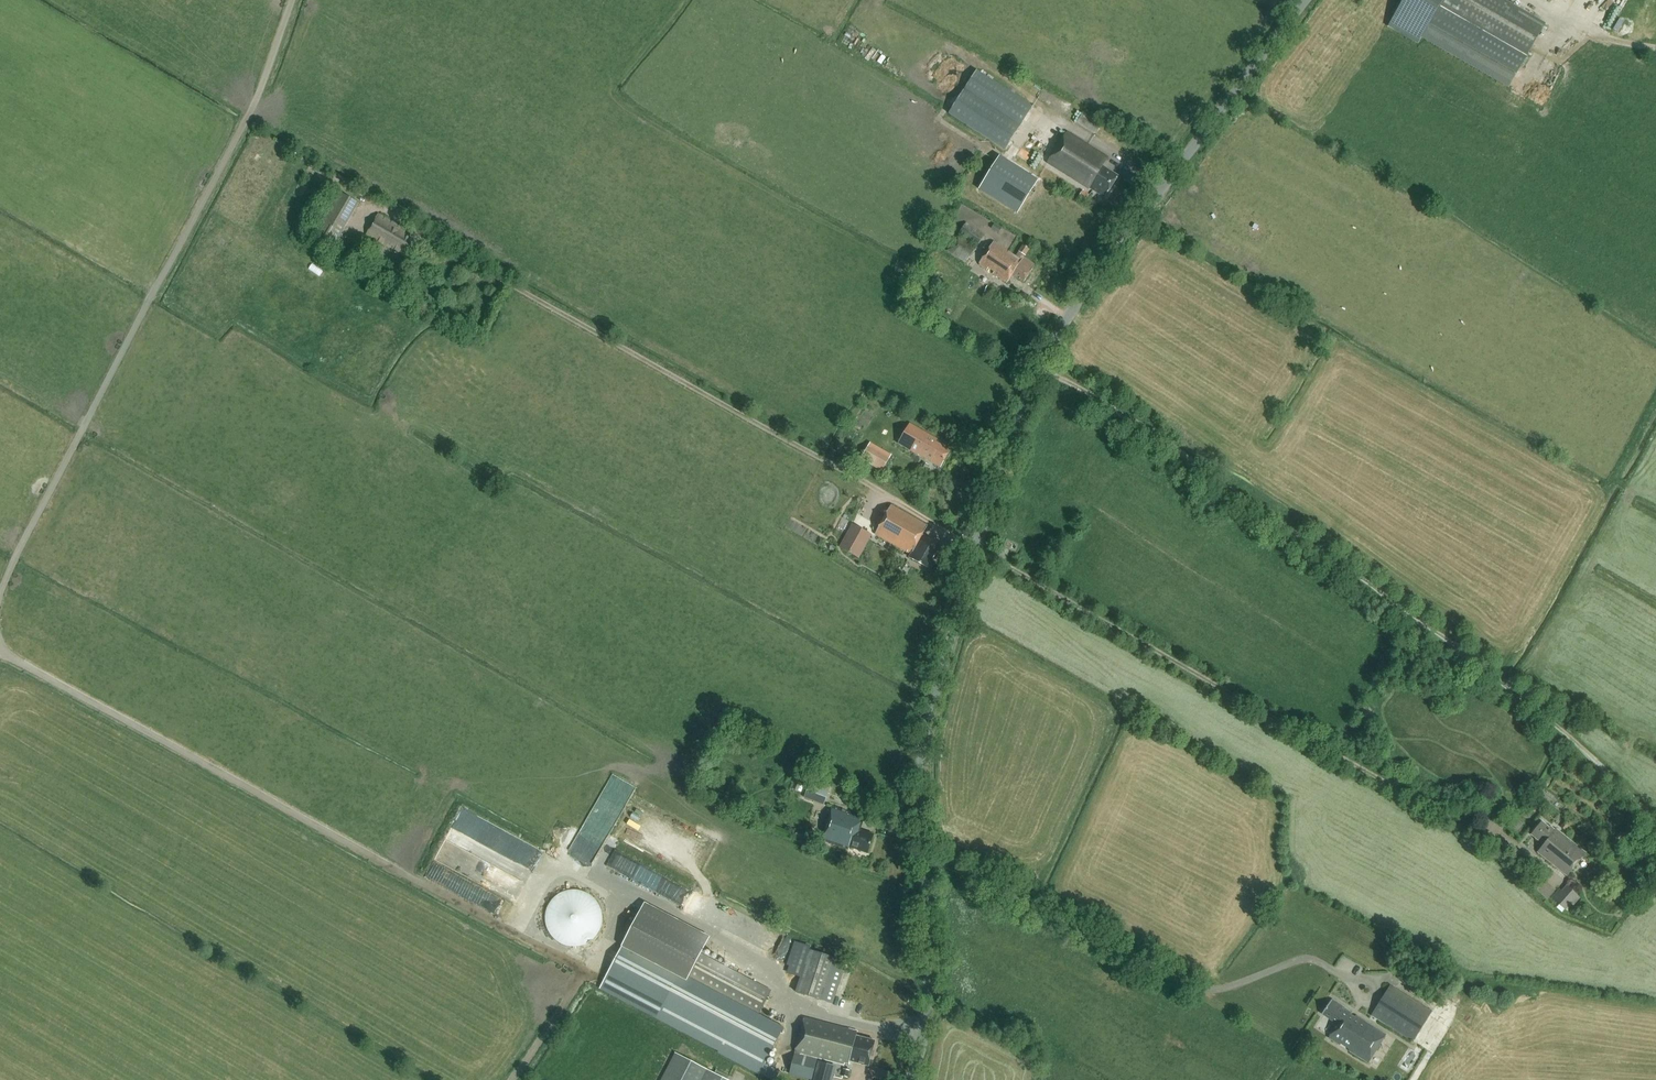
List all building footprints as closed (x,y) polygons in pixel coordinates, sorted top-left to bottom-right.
[(1545,26),(1501,0),(1404,0),(1388,26),(1418,43),(1422,36),(1509,87),(1545,26)] [(1034,107),(976,70),(948,113),(1005,150),(1034,107)] [(1096,135),(1103,126),(1084,114),(1077,124),(1096,135)] [(1104,197),(1117,176),(1102,166),(1107,158),(1068,133),(1049,162),(1104,197)] [(979,189),(981,190),(1016,213),(1016,212),(1024,200),(1037,181),(1037,180),(1000,157),(979,189)] [(360,205),(337,190),(310,232),(334,247),(360,205)] [(1090,194),(1083,190),(1079,197),(1086,201),(1090,194)] [(412,240),(397,232),(399,227),(377,215),(366,234),(404,255),(412,240)] [(986,234),(968,222),(960,233),(979,245),(986,234)] [(1002,228),(995,223),(992,228),(999,233),(1002,228)] [(978,246),(960,233),(948,250),(966,263),(978,246)] [(1023,282),(1034,265),(1024,258),(1029,249),(1023,245),(1016,256),(994,242),(980,264),(981,266),(1007,283),(1012,275),(1023,282)] [(390,277),(402,284),(409,273),(397,266),(390,277)] [(940,467),(949,450),(934,442),(936,439),(910,425),(899,445),(924,459),(925,458),(940,467)] [(890,457),(869,445),(860,459),(882,472),(890,457)] [(928,568),(941,545),(922,534),(927,526),(891,506),(876,533),(912,554),(909,558),(928,568)] [(852,525),(839,547),(860,557),(870,539),(869,534),(852,525)] [(903,571),(906,564),(900,561),(897,567),(903,571)] [(616,774),(604,794),(626,807),(639,787),(616,774)] [(828,791),(809,783),(804,798),(824,804),(828,791)] [(797,784),(795,790),(801,792),(803,786),(797,784)] [(832,807),(823,836),(821,840),(848,848),(849,847),(867,853),(873,834),(860,830),(864,817),(832,807)] [(1567,876),(1585,853),(1556,829),(1555,830),(1550,826),(1549,828),(1542,821),(1531,835),(1543,845),(1537,852),(1567,876)] [(1566,831),(1569,825),(1564,821),(1560,827),(1566,831)] [(609,867),(673,897),(681,880),(617,851),(609,867)] [(1548,878),(1539,888),(1551,898),(1559,888),(1548,878)] [(1567,912),(1580,898),(1566,886),(1562,891),(1560,889),(1552,898),(1567,912)] [(549,904),(547,906),(546,909),(545,912),(544,915),(544,918),(544,921),(544,924),(545,927),(546,930),(547,933),(549,936),(551,938),(553,940),(556,942),(558,944),(561,946),(564,947),(567,947),(570,948),(573,948),(576,948),(579,947),(582,947),(585,945),(588,944),(590,942),(593,940),(595,938),(597,935),(598,933),(599,930),(600,927),(601,924),(601,921),(601,918),(601,915),(600,912),(599,909),(598,906),(596,903),(594,901),(592,899),(590,897),(587,895),(584,893),(582,892),(579,891),(576,891),(572,891),(569,891),(566,892),(563,892),(560,894),(558,895),(555,897),(553,899),(551,901),(549,904)] [(645,905),(601,988),(657,1017),(720,1050),(719,1052),(773,1079),(776,1079),(780,1072),(765,1064),(784,1028),(768,1020),(772,1012),(762,1008),(771,990),(700,953),(708,938),(645,905)] [(833,1004),(844,971),(847,962),(836,958),(811,949),(796,992),(822,1001),(833,1004)] [(1412,1042),(1431,1012),(1389,985),(1375,1008),(1370,1015),(1379,1020),(1412,1042)] [(1321,1015),(1337,1025),(1329,1038),(1339,1045),(1340,1044),(1349,1050),(1348,1051),(1368,1063),(1385,1035),(1355,1016),(1354,1018),(1349,1015),(1350,1013),(1343,1009),(1344,1008),(1331,1000),(1321,1015)] [(817,1059),(844,1066),(845,1063),(848,1064),(849,1061),(868,1066),(875,1042),(856,1037),(857,1031),(805,1017),(790,1074),(810,1079),(812,1079),(817,1059)] [(705,1068),(678,1055),(664,1079),(727,1079),(705,1068)]
